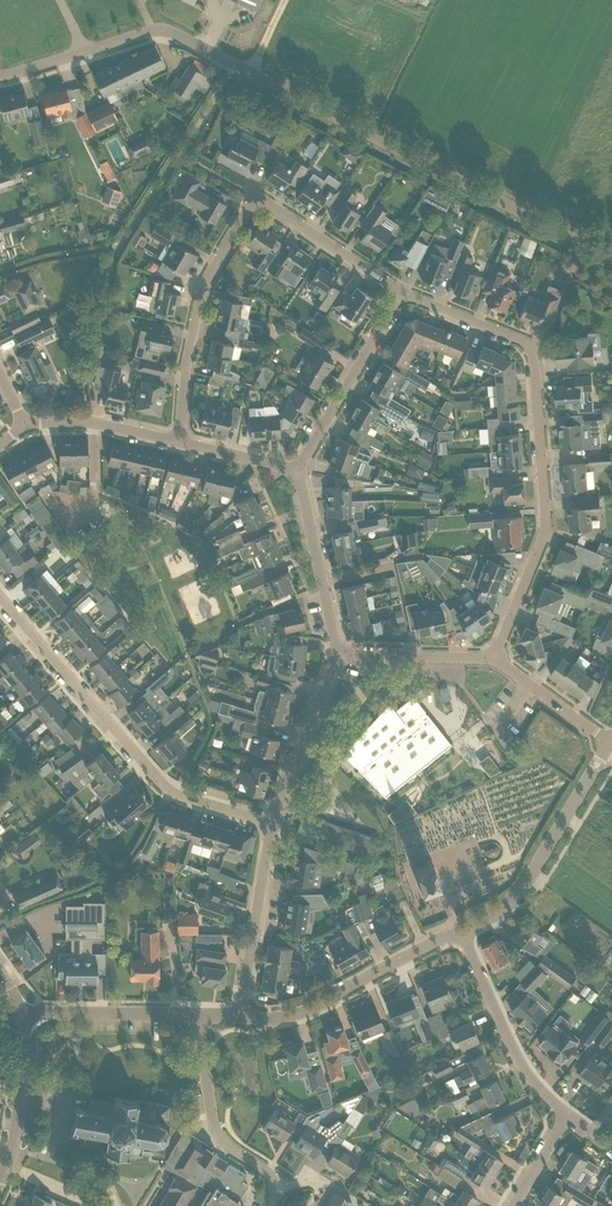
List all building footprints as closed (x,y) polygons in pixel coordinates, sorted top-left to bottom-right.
[(256,10),(262,0),(236,0),(256,10)] [(93,75),(103,96),(124,86),(128,94),(144,86),(140,79),(164,67),(154,46),(93,75)] [(174,90),(187,97),(202,73),(189,65),(180,78),(174,90)] [(53,91),(42,94),(45,105),(47,116),(62,112),(63,116),(71,114),(72,118),(75,118),(84,113),(82,100),(81,96),(81,93),(67,96),(66,91),(54,94),(53,91)] [(4,120),(29,113),(27,105),(23,93),(10,97),(9,95),(0,97),(0,106),(4,120)] [(87,110),(96,128),(118,116),(109,98),(87,110)] [(84,113),(75,118),(85,136),(94,131),(84,113)] [(40,119),(30,121),(36,144),(47,142),(40,119)] [(273,119),(270,126),(276,129),(280,122),(273,119)] [(127,146),(132,157),(134,157),(135,158),(153,150),(147,136),(127,146)] [(226,157),(244,166),(248,159),(250,160),(252,161),(254,161),(255,161),(255,160),(256,159),(262,162),(268,151),(271,144),(258,138),(255,145),(250,143),(240,137),(234,148),(231,146),(226,157)] [(348,144),(342,154),(355,163),(362,153),(348,144)] [(270,168),(272,170),(267,178),(283,189),(288,181),(295,186),(302,176),(308,168),(296,160),(290,169),(276,159),(270,168)] [(99,164),(107,181),(116,177),(108,160),(99,164)] [(386,167),(383,170),(383,174),(386,176),(390,176),(392,173),(392,170),(389,167),(386,167)] [(0,175),(0,187),(20,180),(17,170),(3,175),(0,175)] [(209,196),(195,188),(199,181),(188,175),(175,198),(186,204),(189,200),(206,210),(202,216),(214,223),(225,204),(209,195),(209,196)] [(302,187),(296,197),(316,211),(323,201),(329,205),(336,195),(339,190),(335,188),(324,180),(323,182),(315,176),(311,177),(309,181),(307,180),(302,187)] [(452,197),(430,185),(425,193),(442,202),(439,207),(445,210),(452,197)] [(104,201),(115,206),(121,191),(109,187),(104,201)] [(339,226),(347,232),(359,214),(351,208),(354,203),(352,202),(356,194),(345,187),(340,194),(332,207),(338,211),(332,221),(339,226)] [(468,227),(475,206),(455,200),(451,211),(463,214),(460,224),(468,227)] [(366,215),(359,225),(367,230),(360,240),(367,245),(367,244),(378,251),(385,241),(391,232),(395,234),(401,225),(384,214),(386,212),(374,204),(366,215)] [(1,231),(13,228),(14,229),(25,226),(22,216),(0,222),(0,228),(1,231)] [(151,232),(149,234),(165,244),(172,232),(156,223),(151,232)] [(258,253),(251,264),(262,272),(275,253),(268,248),(277,234),(271,230),(270,231),(259,224),(252,234),(253,235),(248,242),(256,247),(254,250),(258,253)] [(388,259),(404,269),(406,265),(406,261),(409,261),(410,263),(416,267),(422,256),(433,235),(422,229),(408,251),(407,250),(406,248),(403,245),(401,246),(398,244),(395,249),(388,259)] [(136,233),(131,242),(135,245),(140,236),(145,239),(146,237),(137,232),(136,233)] [(86,233),(79,235),(81,242),(88,240),(86,233)] [(443,272),(450,275),(456,260),(459,252),(463,241),(453,237),(449,248),(443,245),(443,246),(434,243),(429,256),(425,267),(423,266),(419,275),(421,276),(420,278),(438,285),(443,272)] [(524,237),(520,247),(532,252),(536,242),(524,237)] [(174,249),(166,263),(184,274),(191,261),(193,262),(197,255),(173,241),(170,246),(174,249)] [(303,266),(310,256),(293,245),(289,251),(282,246),(277,254),(270,264),(266,270),(278,278),(283,271),(284,271),(286,271),(287,271),(288,270),(297,276),(303,266)] [(456,260),(450,275),(449,277),(457,280),(453,291),(472,298),(481,276),(467,270),(472,257),(459,252),(456,260)] [(154,261),(149,269),(154,272),(159,264),(154,261)] [(560,263),(554,268),(560,276),(566,271),(560,263)] [(339,290),(331,285),(338,275),(335,273),(334,275),(320,266),(309,283),(320,291),(313,302),(325,311),(339,290)] [(487,304),(504,311),(508,301),(510,302),(515,290),(505,286),(510,273),(493,266),(489,276),(483,291),(491,294),(487,304)] [(167,291),(169,282),(153,278),(149,294),(150,295),(147,309),(172,315),(175,300),(179,301),(181,294),(167,291)] [(258,278),(255,283),(262,287),(265,283),(258,278)] [(13,334),(40,321),(36,313),(35,313),(32,306),(40,302),(34,290),(35,290),(34,287),(33,288),(29,280),(8,291),(4,283),(0,284),(0,302),(16,294),(23,309),(24,309),(27,317),(9,325),(13,334)] [(548,285),(545,293),(558,298),(561,291),(548,285)] [(341,310),(340,311),(357,323),(373,299),(356,287),(350,297),(342,292),(333,305),(341,310)] [(221,298),(218,312),(239,316),(239,317),(247,319),(252,297),(231,293),(229,300),(221,298)] [(519,317),(538,325),(544,311),(551,314),(558,298),(545,293),(541,304),(527,298),(523,306),(519,317)] [(316,311),(312,317),(320,322),(324,316),(316,311)] [(239,316),(218,312),(215,325),(236,330),(239,317),(239,316)] [(40,321),(13,334),(18,343),(14,345),(17,351),(20,349),(22,351),(34,345),(34,346),(35,346),(33,342),(55,331),(48,317),(44,319),(40,321)] [(404,322),(405,324),(417,347),(427,323),(417,319),(417,318),(404,322)] [(138,335),(149,338),(147,346),(136,347),(134,355),(155,360),(158,359),(160,351),(168,352),(172,336),(160,333),(162,325),(142,320),(138,335)] [(439,328),(438,328),(427,323),(417,347),(429,352),(431,347),(439,328)] [(405,324),(393,343),(413,354),(417,347),(405,324)] [(439,326),(438,328),(439,328),(431,347),(439,350),(436,358),(441,361),(445,352),(453,332),(439,326)] [(297,335),(317,349),(323,340),(303,327),(297,335)] [(466,337),(453,332),(445,352),(452,356),(449,364),(455,366),(462,348),(466,337)] [(568,365),(568,367),(571,366),(591,365),(591,363),(595,363),(593,347),(590,347),(589,336),(578,337),(578,335),(570,335),(571,338),(566,338),(567,353),(555,354),(556,366),(568,365)] [(243,339),(237,338),(236,346),(251,349),(252,341),(247,340),(243,339)] [(212,340),(209,353),(230,358),(233,344),(212,340)] [(386,356),(407,368),(413,372),(416,366),(408,362),(413,354),(393,343),(386,356)] [(20,349),(17,351),(18,353),(16,354),(24,372),(22,373),(29,387),(31,386),(36,395),(37,397),(39,399),(42,399),(44,398),(46,397),(47,395),(47,392),(47,390),(45,386),(57,380),(46,355),(40,358),(34,346),(34,345),(22,351),(20,349)] [(475,364),(486,369),(494,351),(494,350),(482,345),(480,352),(469,347),(461,367),(472,371),(475,364)] [(90,360),(97,362),(100,349),(93,347),(92,351),(91,356),(90,360)] [(309,360),(299,377),(317,387),(327,371),(329,372),(334,365),(310,351),(306,359),(309,360)] [(486,369),(494,372),(510,361),(504,359),(505,356),(494,351),(486,369)] [(213,368),(212,375),(225,378),(225,379),(238,382),(239,375),(228,370),(230,358),(209,353),(206,367),(213,368)] [(137,369),(152,372),(164,375),(166,365),(140,359),(137,369)] [(494,372),(495,381),(515,379),(514,367),(510,367),(510,361),(494,372)] [(376,371),(375,374),(400,388),(410,394),(414,387),(417,386),(425,391),(430,382),(412,373),(413,372),(407,368),(404,374),(393,368),(383,362),(377,372),(376,371)] [(105,367),(100,390),(107,392),(104,403),(122,407),(126,388),(118,386),(121,371),(105,367)] [(400,388),(375,374),(374,376),(368,386),(379,392),(386,397),(390,390),(396,394),(400,388)] [(225,378),(212,375),(210,375),(208,382),(223,386),(225,379),(225,378)] [(556,386),(558,407),(570,406),(570,408),(577,408),(578,412),(594,411),(593,402),(578,403),(577,395),(581,395),(581,390),(592,390),(591,375),(575,376),(576,385),(556,386)] [(495,381),(496,393),(515,392),(515,379),(495,381)] [(142,411),(160,416),(163,400),(161,399),(165,386),(153,383),(142,381),(138,397),(135,408),(143,410),(142,411)] [(291,393),(287,401),(307,412),(314,399),(295,388),(294,388),(287,383),(283,389),(291,393)] [(496,393),(497,406),(516,404),(515,392),(496,393)] [(81,394),(73,395),(74,404),(82,404),(81,394)] [(385,404),(405,415),(406,416),(410,409),(390,397),(385,404)] [(355,408),(354,410),(378,424),(377,424),(388,430),(390,426),(384,421),(385,419),(376,414),(379,409),(361,398),(356,408),(355,408)] [(440,409),(448,414),(453,404),(445,400),(440,409)] [(453,401),(454,409),(474,407),(474,400),(453,401)] [(287,401),(279,414),(290,432),(296,423),(299,425),(307,412),(287,401)] [(405,415),(385,404),(381,411),(400,422),(405,415)] [(486,418),(487,427),(504,426),(504,418),(518,417),(518,404),(516,404),(497,406),(498,417),(486,418)] [(263,406),(264,415),(266,438),(281,436),(280,433),(290,432),(279,414),(274,405),(263,406)] [(199,427),(213,430),(218,410),(204,406),(199,427)] [(218,410),(213,430),(227,433),(229,425),(236,427),(240,408),(233,406),(231,413),(218,410)] [(266,438),(264,415),(256,416),(255,407),(249,408),(249,416),(250,427),(251,439),(266,438)] [(378,424),(354,410),(352,413),(353,413),(347,423),(358,429),(365,433),(369,426),(375,429),(377,424),(378,424)] [(602,413),(585,414),(585,424),(590,424),(603,422),(602,413)] [(571,425),(559,426),(560,435),(562,435),(563,450),(576,449),(582,448),(601,447),(600,431),(591,432),(590,424),(585,424),(581,424),(571,425)] [(423,425),(420,436),(433,439),(435,428),(423,425)] [(497,442),(498,450),(498,451),(520,449),(519,433),(505,434),(504,426),(487,427),(488,443),(497,442)] [(451,440),(450,431),(438,432),(439,441),(451,440)] [(369,444),(380,450),(384,443),(369,434),(365,441),(369,444)] [(338,438),(334,451),(368,463),(371,455),(357,451),(359,445),(338,438)] [(73,468),(73,439),(59,440),(59,464),(68,464),(68,468),(73,468)] [(87,464),(87,451),(87,439),(73,439),(73,468),(73,472),(80,471),(79,464),(87,464)] [(45,444),(31,451),(41,471),(55,463),(45,444)] [(108,463),(118,466),(123,446),(112,444),(108,463)] [(118,466),(129,468),(134,449),(123,446),(118,466)] [(129,468),(140,471),(144,451),(134,449),(129,468)] [(429,469),(435,455),(420,449),(415,464),(429,469)] [(498,451),(498,450),(489,452),(491,468),(521,466),(520,449),(498,451)] [(31,451),(17,459),(27,478),(41,471),(31,451)] [(140,471),(151,473),(155,454),(144,451),(140,471)] [(352,472),(350,478),(365,480),(366,477),(367,477),(372,465),(368,463),(334,451),(329,464),(350,471),(352,472)] [(588,455),(589,466),(611,464),(610,453),(588,455)] [(155,454),(151,473),(161,476),(166,456),(155,454)] [(165,478),(180,481),(185,461),(169,457),(165,478)] [(27,478),(17,459),(2,467),(13,486),(27,478)] [(185,461),(180,481),(196,485),(201,464),(185,461)] [(421,478),(425,468),(409,463),(406,473),(421,478)] [(564,464),(566,479),(563,479),(564,490),(587,489),(585,463),(564,464)] [(208,503),(213,504),(221,469),(208,466),(202,490),(210,492),(208,503)] [(467,467),(468,477),(487,475),(487,466),(467,467)] [(221,469),(213,504),(220,506),(221,501),(227,502),(229,501),(235,472),(221,469)] [(0,493),(9,487),(5,482),(0,474),(0,493)] [(326,487),(326,502),(351,501),(350,486),(373,486),(373,481),(365,480),(350,478),(338,476),(339,486),(326,487)] [(501,494),(503,494),(504,503),(524,502),(523,483),(511,483),(510,477),(488,478),(489,489),(500,488),(501,494)] [(420,481),(417,488),(433,491),(435,486),(420,481)] [(104,490),(111,493),(114,487),(107,484),(104,490)] [(9,487),(0,493),(8,505),(17,498),(9,487)] [(114,487),(111,493),(118,496),(120,490),(114,487)] [(20,495),(23,501),(28,498),(25,492),(20,495)] [(234,503),(240,517),(262,507),(259,501),(256,503),(253,495),(234,503)] [(590,513),(600,513),(599,496),(578,497),(579,507),(568,508),(570,531),(582,530),(591,529),(590,513)] [(27,507),(31,513),(43,505),(39,498),(27,507)] [(340,515),(340,525),(355,522),(355,514),(351,514),(351,501),(326,502),(327,515),(340,515)] [(146,509),(154,510),(155,504),(148,502),(146,509)] [(31,513),(36,519),(47,510),(43,505),(31,513)] [(262,507),(240,517),(246,529),(265,521),(261,514),(264,513),(262,507)] [(159,514),(166,517),(169,511),(162,508),(159,514)] [(36,519),(40,525),(52,516),(47,510),(36,519)] [(169,511),(166,517),(173,521),(176,514),(169,511)] [(490,512),(468,513),(469,527),(477,527),(477,520),(490,519),(490,512)] [(211,522),(215,526),(224,517),(221,513),(211,522)] [(40,525),(48,536),(60,528),(52,516),(40,525)] [(438,516),(424,516),(424,528),(438,528),(438,516)] [(495,518),(495,519),(496,526),(497,545),(520,543),(519,528),(523,527),(522,516),(495,518)] [(331,534),(334,547),(354,543),(353,536),(360,534),(359,532),(378,527),(377,517),(355,522),(340,525),(341,531),(331,534)] [(176,525),(186,530),(190,524),(179,518),(176,525)] [(27,532),(31,537),(40,531),(37,525),(27,532)] [(190,532),(197,535),(200,529),(193,526),(190,532)] [(48,536),(52,541),(53,542),(64,534),(60,528),(48,536)] [(15,548),(8,537),(10,536),(6,530),(0,534),(0,559),(15,548)] [(217,539),(220,547),(243,538),(239,530),(217,539)] [(256,553),(257,554),(278,544),(275,538),(272,539),(269,532),(245,542),(243,538),(220,547),(223,555),(238,549),(242,559),(251,555),(256,553)] [(401,543),(398,546),(405,554),(418,552),(415,532),(400,534),(401,543)] [(53,542),(55,546),(57,549),(63,544),(69,540),(64,534),(53,542)] [(46,545),(50,550),(55,546),(53,542),(52,541),(46,545)] [(0,559),(0,563),(6,571),(10,568),(16,576),(38,562),(32,553),(23,559),(18,553),(25,548),(22,543),(15,548),(0,559)] [(354,543),(334,547),(337,561),(349,559),(350,565),(367,561),(365,553),(357,555),(354,543)] [(605,555),(576,543),(572,553),(561,548),(555,562),(555,564),(553,563),(550,570),(552,571),(551,573),(569,580),(570,579),(574,568),(580,570),(583,563),(599,569),(605,555)] [(55,546),(50,550),(50,551),(47,553),(54,562),(57,559),(54,556),(60,551),(64,556),(70,552),(63,544),(57,549),(55,546)] [(281,558),(277,550),(280,549),(278,544),(257,554),(256,553),(251,555),(255,566),(256,569),(270,563),(281,558)] [(477,558),(473,568),(504,580),(505,577),(507,578),(510,571),(508,570),(509,567),(508,567),(509,563),(502,560),(501,552),(480,554),(480,559),(477,558)] [(425,553),(430,558),(431,558),(445,569),(450,558),(447,556),(425,553)] [(431,558),(427,563),(439,577),(445,569),(431,558)] [(423,559),(414,560),(424,574),(431,584),(439,577),(427,563),(423,559)] [(413,579),(424,574),(414,560),(404,561),(413,579)] [(255,566),(230,578),(231,581),(234,587),(239,585),(239,584),(254,577),(254,576),(259,574),(256,569),(255,566)] [(73,571),(77,577),(83,572),(78,567),(73,571)] [(254,577),(239,584),(239,585),(243,592),(251,589),(263,583),(273,605),(291,596),(288,590),(292,589),(287,579),(291,577),(288,571),(280,574),(277,567),(276,567),(270,569),(259,574),(254,576),(254,577)] [(462,582),(474,591),(475,591),(485,595),(487,589),(498,593),(500,590),(501,591),(504,584),(502,583),(504,580),(473,568),(468,580),(463,578),(462,582)] [(83,572),(77,577),(82,582),(87,578),(83,572)] [(27,599),(29,601),(48,584),(40,574),(24,588),(31,596),(27,599)] [(585,604),(588,596),(552,581),(549,588),(545,586),(545,587),(543,586),(538,597),(541,598),(538,604),(538,605),(536,611),(551,617),(553,611),(556,612),(562,600),(584,609),(585,604)] [(343,587),(346,600),(366,596),(363,583),(343,587)] [(35,601),(41,608),(57,594),(48,584),(29,601),(32,604),(35,601)] [(588,596),(611,606),(611,596),(592,588),(588,596)] [(103,596),(99,591),(93,595),(98,601),(103,596)] [(476,603),(468,608),(481,626),(491,619),(489,616),(493,613),(487,604),(483,607),(481,604),(485,595),(475,591),(474,591),(472,598),(476,603)] [(57,594),(41,608),(48,615),(44,618),(47,621),(66,604),(57,594)] [(115,604),(106,594),(103,596),(98,601),(95,604),(104,614),(115,604)] [(346,600),(348,613),(349,614),(366,610),(369,610),(366,596),(346,600)] [(588,596),(585,604),(609,614),(611,606),(588,596)] [(445,625),(452,623),(449,609),(443,601),(435,606),(435,610),(428,612),(433,634),(432,634),(432,635),(435,635),(435,637),(442,635),(442,633),(446,632),(445,625)] [(425,635),(432,634),(433,634),(428,612),(427,608),(419,610),(416,605),(413,606),(412,603),(404,605),(410,629),(411,629),(409,623),(416,621),(418,634),(425,633),(425,635)] [(108,619),(119,609),(115,604),(104,614),(108,619)] [(57,631),(59,634),(78,617),(70,607),(63,613),(54,621),(61,629),(57,631)] [(449,609),(452,623),(453,628),(460,626),(469,639),(475,635),(476,636),(482,632),(481,630),(483,629),(481,626),(468,608),(458,615),(453,607),(449,609)] [(274,613),(275,619),(282,618),(284,630),(305,626),(302,611),(301,611),(300,608),(274,613)] [(348,627),(351,626),(369,623),(369,622),(366,610),(349,614),(348,613),(346,614),(348,627)] [(65,634),(71,641),(93,623),(84,612),(78,617),(59,634),(62,637),(65,634)] [(253,621),(257,634),(272,631),(269,614),(253,621)] [(120,616),(115,620),(124,631),(129,626),(120,616)] [(601,628),(597,637),(593,646),(605,655),(606,654),(608,656),(611,649),(611,648),(611,618),(606,616),(601,628)] [(550,628),(572,637),(576,627),(554,618),(550,628)] [(524,641),(526,648),(542,642),(539,633),(544,631),(546,626),(536,621),(533,629),(526,626),(521,640),(524,641)] [(369,623),(351,626),(354,639),(374,635),(371,622),(369,622),(369,623)] [(77,654),(96,638),(102,632),(93,623),(71,641),(78,648),(74,651),(77,654)] [(305,650),(306,644),(301,644),(291,642),(292,637),(274,634),(273,645),(271,646),(269,648),(269,650),(270,652),(271,654),(304,658),(305,650)] [(96,638),(77,654),(79,656),(82,653),(89,661),(104,647),(96,638)] [(142,641),(132,652),(143,663),(154,653),(142,641)] [(542,642),(526,648),(528,654),(526,657),(538,666),(542,660),(546,663),(551,655),(549,650),(544,651),(542,642)] [(113,653),(118,649),(115,645),(109,649),(113,653)] [(3,674),(22,657),(20,655),(17,658),(11,650),(0,659),(0,670),(3,674)] [(195,656),(203,658),(216,662),(218,653),(207,650),(194,655),(195,656)] [(116,666),(109,657),(105,653),(99,659),(90,667),(96,674),(95,674),(100,680),(116,666)] [(559,681),(560,681),(573,664),(563,657),(562,657),(556,653),(548,664),(554,669),(550,674),(554,677),(553,678),(558,682),(559,681)] [(303,668),(304,658),(271,654),(269,654),(269,660),(267,674),(277,677),(285,678),(285,672),(302,674),(303,668)] [(12,684),(28,670),(21,663),(25,660),(22,657),(3,674),(0,677),(0,680),(7,688),(12,684)] [(203,658),(201,665),(214,669),(216,662),(203,658)] [(570,690),(571,689),(583,672),(585,669),(575,661),(573,664),(560,681),(559,682),(561,683),(560,684),(565,688),(566,687),(570,690)] [(106,685),(111,692),(112,692),(125,680),(128,679),(116,666),(100,680),(105,686),(106,685)] [(137,671),(133,666),(127,671),(131,676),(137,671)] [(12,684),(21,694),(40,677),(38,675),(34,678),(28,670),(12,684)] [(141,674),(137,671),(131,676),(135,679),(141,674)] [(583,672),(571,689),(572,690),(571,691),(576,695),(576,694),(581,697),(585,691),(594,698),(600,683),(593,678),(583,672)] [(257,692),(255,699),(286,708),(289,698),(293,699),(295,693),(274,687),(276,681),(258,675),(256,682),(267,686),(265,692),(260,690),(257,692)] [(40,677),(21,694),(16,698),(25,708),(45,690),(39,683),(42,680),(40,677)] [(148,686),(152,692),(164,683),(159,677),(148,686)] [(451,690),(454,684),(439,679),(437,685),(451,690)] [(112,692),(111,692),(109,694),(115,701),(120,707),(136,693),(125,680),(112,692)] [(462,688),(455,692),(462,704),(469,700),(462,688)] [(136,704),(128,712),(133,718),(131,720),(135,725),(152,709),(159,704),(147,690),(134,701),(136,704)] [(186,698),(190,704),(199,697),(194,692),(186,698)] [(32,708),(43,721),(60,707),(55,701),(54,701),(48,694),(32,708)] [(364,728),(342,752),(355,766),(356,766),(358,768),(357,768),(385,796),(451,743),(427,713),(426,714),(424,711),(425,711),(413,695),(394,710),(388,702),(378,713),(364,728)] [(152,709),(135,725),(139,729),(141,727),(146,734),(155,726),(161,721),(162,722),(171,715),(164,706),(171,700),(167,696),(159,704),(152,709)] [(286,708),(255,699),(253,707),(254,710),(260,711),(258,717),(285,725),(287,719),(283,717),(286,708)] [(179,704),(173,710),(177,715),(182,711),(184,709),(179,704)] [(475,720),(480,717),(475,706),(469,709),(475,720)] [(56,732),(70,720),(64,713),(65,712),(60,707),(43,721),(54,733),(56,732)] [(224,715),(234,718),(253,723),(255,715),(232,708),(232,709),(226,707),(224,715)] [(177,715),(169,723),(158,731),(164,738),(152,748),(157,753),(159,751),(166,759),(168,758),(172,763),(180,757),(175,752),(182,746),(176,738),(178,736),(175,733),(192,719),(184,709),(182,711),(177,715)] [(29,711),(23,716),(26,720),(32,715),(29,711)] [(3,727),(9,722),(0,712),(0,723),(3,727)] [(70,720),(56,732),(67,745),(84,730),(79,724),(78,725),(72,718),(70,720)] [(281,740),(266,736),(269,728),(257,724),(253,723),(234,718),(231,730),(241,733),(240,734),(248,736),(245,748),(249,750),(261,753),(273,757),(276,746),(279,747),(281,740)] [(47,733),(41,738),(45,742),(50,737),(47,733)] [(50,737),(45,742),(48,746),(54,741),(50,737)] [(73,768),(66,773),(79,789),(94,775),(112,760),(108,756),(106,758),(101,752),(86,764),(77,772),(73,768)] [(77,772),(86,764),(78,753),(59,766),(64,774),(66,773),(73,768),(77,772)] [(112,760),(94,775),(99,781),(92,788),(101,799),(109,791),(105,786),(119,773),(114,767),(116,765),(112,760)] [(493,760),(483,768),(489,776),(501,770),(493,760)] [(47,762),(37,770),(42,776),(52,768),(47,762)] [(195,773),(201,775),(205,767),(199,764),(195,773)] [(242,770),(240,776),(266,783),(270,771),(252,765),(250,773),(242,770)] [(381,820),(343,765),(330,773),(368,829),(381,820)] [(0,772),(0,778),(7,781),(10,771),(1,768),(0,772)] [(266,783),(240,776),(238,783),(247,786),(245,791),(262,796),(266,783)] [(12,804),(3,792),(0,795),(0,813),(12,804)] [(121,799),(104,813),(113,824),(114,823),(120,831),(124,827),(125,828),(130,824),(140,816),(137,812),(146,804),(136,793),(125,802),(121,799)] [(82,806),(75,812),(82,820),(89,814),(82,806)] [(397,807),(387,814),(393,823),(405,817),(397,807)] [(170,848),(171,843),(180,811),(177,810),(176,813),(167,810),(162,825),(154,823),(142,849),(139,853),(136,857),(150,861),(157,839),(166,842),(165,846),(170,848)] [(171,843),(182,846),(177,862),(186,864),(193,844),(192,844),(198,823),(192,821),(193,815),(180,811),(171,843)] [(297,831),(322,839),(334,843),(346,846),(374,857),(380,840),(353,830),(340,826),(303,813),(297,831)] [(66,835),(75,846),(92,831),(82,820),(66,835)] [(205,825),(198,823),(192,844),(193,844),(211,850),(219,823),(216,822),(215,825),(206,822),(205,825)] [(225,850),(230,832),(231,832),(231,829),(222,827),(223,824),(219,823),(211,850),(217,852),(218,848),(225,850)] [(240,835),(231,832),(230,832),(225,850),(224,854),(223,854),(223,855),(243,861),(251,835),(240,832),(240,835)] [(32,834),(16,846),(23,856),(40,843),(32,834)] [(291,882),(310,885),(312,872),(334,876),(335,869),(352,871),(355,864),(315,850),(313,861),(295,858),(293,871),(292,871),(291,879),(292,879),(291,882)] [(417,883),(418,886),(421,885),(421,887),(424,886),(423,884),(436,880),(437,882),(439,881),(431,859),(426,861),(427,863),(417,866),(416,864),(414,865),(415,867),(412,868),(413,870),(415,869),(417,873),(420,882),(417,883)] [(207,865),(205,871),(210,872),(212,873),(214,867),(207,865)] [(357,868),(352,881),(362,884),(367,871),(357,868)] [(370,885),(390,878),(389,876),(381,873),(368,878),(370,885)] [(12,894),(18,908),(63,888),(57,875),(12,894)] [(226,904),(217,901),(219,898),(220,898),(221,895),(205,889),(207,885),(199,882),(196,891),(204,893),(199,906),(206,909),(205,912),(221,918),(226,904)] [(305,893),(305,903),(288,900),(286,916),(285,916),(284,926),(284,928),(303,931),(307,908),(330,908),(322,893),(305,893)] [(365,893),(358,896),(360,901),(365,918),(373,916),(365,893)] [(352,904),(351,904),(357,921),(365,918),(360,901),(352,904)] [(104,939),(104,902),(82,902),(83,902),(83,905),(65,905),(65,922),(65,929),(65,938),(70,938),(80,938),(90,938),(104,939)] [(375,908),(379,916),(377,917),(382,926),(375,930),(384,945),(400,936),(391,921),(386,913),(387,912),(382,904),(375,908)] [(178,914),(178,934),(197,933),(197,914),(178,914)] [(514,938),(524,945),(538,956),(544,947),(537,942),(543,934),(526,921),(514,938)] [(351,922),(341,928),(346,937),(359,960),(369,954),(363,943),(351,922)] [(44,954),(34,940),(26,929),(10,941),(29,966),(44,954)] [(129,979),(146,979),(146,981),(157,981),(157,932),(141,932),(141,958),(129,958),(129,979)] [(196,934),(195,941),(208,943),(209,934),(196,934)] [(359,960),(346,937),(342,939),(340,935),(327,942),(332,950),(330,951),(341,970),(359,960)] [(80,960),(80,938),(70,938),(70,954),(74,954),(74,960),(65,960),(57,960),(58,977),(65,977),(65,982),(78,981),(78,960),(80,960)] [(96,981),(96,960),(87,960),(87,954),(91,954),(90,938),(80,938),(80,960),(78,960),(78,981),(96,981)] [(482,946),(494,967),(508,959),(496,938),(482,946)] [(299,961),(290,959),(292,948),(280,946),(268,944),(267,953),(265,953),(264,959),(299,965),(299,961)] [(222,968),(223,962),(224,963),(226,953),(198,948),(195,964),(194,973),(201,974),(201,975),(202,975),(201,981),(212,983),(212,985),(220,986),(220,985),(223,985),(226,968),(222,968)] [(576,977),(545,954),(538,964),(569,987),(576,977)] [(298,969),(299,965),(264,959),(263,965),(265,965),(263,976),(286,980),(289,967),(298,969)] [(531,961),(526,966),(531,971),(536,966),(531,961)] [(521,982),(530,991),(547,974),(537,964),(536,966),(531,971),(521,982)] [(425,982),(429,991),(424,992),(423,990),(431,1012),(445,1006),(441,998),(450,994),(451,997),(451,996),(442,975),(425,982)] [(263,976),(261,988),(266,989),(269,989),(269,994),(278,995),(279,991),(284,992),(286,980),(263,976)] [(456,977),(448,980),(451,988),(459,984),(456,977)] [(524,1022),(531,1029),(547,1012),(527,993),(511,1010),(518,1017),(517,1018),(516,1018),(522,1024),(523,1024),(522,1024),(524,1022)] [(387,1004),(395,1024),(417,1015),(409,995),(387,1004)] [(353,1018),(357,1029),(361,1038),(384,1029),(380,1020),(377,1013),(371,1015),(370,1012),(371,1011),(371,1010),(353,1018)] [(580,1038),(588,1045),(609,1018),(601,1011),(580,1038)] [(426,1017),(427,1019),(431,1030),(444,1025),(438,1012),(426,1017)] [(425,1039),(433,1036),(431,1030),(427,1019),(419,1023),(425,1039)] [(477,1039),(470,1021),(448,1031),(452,1040),(456,1039),(460,1047),(463,1046),(465,1051),(477,1046),(475,1040),(477,1039)] [(604,1046),(611,1035),(611,1025),(608,1021),(594,1039),(604,1046)] [(539,1043),(547,1050),(562,1062),(562,1061),(563,1061),(577,1044),(576,1043),(578,1041),(555,1023),(539,1043)] [(431,1030),(433,1036),(435,1040),(448,1035),(444,1025),(431,1030)] [(324,1042),(325,1046),(322,1047),(331,1080),(342,1077),(339,1065),(337,1065),(332,1050),(337,1049),(338,1055),(341,1057),(350,1055),(348,1046),(342,1027),(340,1027),(339,1027),(335,1028),(334,1029),(327,1031),(329,1040),(324,1042)] [(382,1032),(390,1052),(399,1049),(391,1029),(382,1032)] [(285,1054),(283,1054),(284,1057),(286,1057),(289,1070),(299,1067),(300,1072),(302,1074),(304,1075),(307,1075),(311,1091),(326,1087),(320,1064),(309,1067),(302,1041),(293,1043),(291,1041),(285,1043),(285,1046),(283,1046),(285,1054)] [(353,1055),(361,1073),(370,1069),(360,1049),(352,1052),(353,1055)] [(603,1090),(610,1079),(611,1080),(611,1063),(595,1051),(578,1074),(589,1082),(590,1080),(603,1090)] [(470,1068),(459,1074),(453,1077),(457,1086),(490,1070),(482,1053),(466,1061),(470,1068)] [(451,1069),(447,1061),(432,1068),(436,1076),(451,1069)] [(473,1101),(467,1105),(471,1113),(477,1109),(478,1110),(504,1097),(495,1079),(480,1087),(484,1096),(473,1101)] [(449,1096),(453,1105),(468,1097),(464,1088),(449,1096)] [(349,1113),(361,1094),(360,1093),(340,1102),(349,1113)] [(91,1098),(91,1096),(90,1095),(88,1108),(81,1107),(81,1106),(75,1105),(74,1111),(75,1111),(73,1123),(72,1123),(71,1129),(77,1130),(77,1129),(84,1131),(82,1141),(94,1143),(93,1145),(95,1145),(95,1143),(105,1145),(105,1150),(126,1154),(140,1157),(141,1151),(163,1155),(165,1143),(163,1143),(162,1141),(166,1137),(168,1138),(168,1137),(166,1136),(167,1131),(169,1130),(169,1129),(167,1129),(165,1124),(166,1123),(165,1122),(166,1117),(167,1118),(169,1104),(138,1098),(137,1100),(113,1096),(113,1101),(103,1100),(103,1098),(102,1097),(101,1099),(91,1098)] [(331,1098),(321,1101),(323,1107),(332,1103),(331,1098)] [(304,1123),(304,1122),(302,1122),(307,1115),(306,1115),(299,1111),(293,1122),(283,1116),(285,1113),(276,1107),(269,1118),(263,1128),(263,1129),(264,1128),(269,1131),(268,1132),(271,1133),(271,1132),(282,1139),(282,1140),(290,1128),(297,1133),(298,1131),(304,1123)] [(353,1107),(345,1119),(352,1124),(355,1126),(363,1113),(353,1107)] [(320,1132),(313,1128),(321,1113),(316,1111),(306,1115),(307,1115),(302,1122),(304,1122),(304,1123),(298,1131),(301,1133),(295,1143),(297,1144),(295,1146),(313,1157),(330,1130),(325,1127),(320,1132)] [(483,1126),(488,1135),(497,1130),(501,1138),(520,1129),(519,1127),(519,1128),(512,1114),(511,1112),(500,1117),(483,1126)] [(477,1118),(460,1126),(471,1133),(481,1127),(477,1118)] [(345,1119),(337,1134),(342,1137),(344,1138),(352,1124),(345,1119)] [(471,1133),(460,1126),(460,1127),(455,1135),(477,1149),(482,1140),(470,1133),(471,1133)] [(247,1185),(242,1181),(246,1174),(230,1164),(229,1165),(227,1163),(227,1162),(216,1155),(217,1154),(206,1147),(207,1145),(193,1137),(191,1139),(182,1133),(165,1161),(174,1167),(171,1171),(176,1174),(177,1174),(196,1186),(198,1183),(202,1185),(203,1185),(208,1188),(208,1189),(209,1189),(212,1190),(205,1202),(206,1203),(204,1205),(234,1205),(247,1185)] [(333,1152),(327,1163),(329,1164),(329,1163),(345,1173),(346,1175),(353,1164),(358,1155),(350,1150),(354,1144),(344,1138),(342,1137),(339,1143),(333,1152)] [(469,1149),(465,1155),(495,1174),(503,1162),(500,1160),(494,1156),(495,1155),(493,1154),(493,1155),(482,1148),(478,1155),(469,1149)] [(569,1183),(577,1188),(579,1184),(579,1181),(575,1178),(581,1169),(590,1176),(597,1165),(572,1150),(561,1168),(567,1172),(563,1179),(569,1183)] [(495,1174),(465,1155),(461,1163),(475,1171),(471,1177),(477,1181),(476,1182),(478,1183),(479,1182),(484,1186),(485,1185),(487,1187),(495,1174)] [(446,1159),(442,1167),(460,1179),(465,1171),(446,1159)] [(460,1179),(442,1167),(436,1176),(455,1188),(460,1179)] [(611,1196),(611,1175),(609,1172),(600,1186),(611,1196)] [(193,1191),(196,1186),(177,1174),(176,1174),(167,1189),(168,1190),(187,1201),(190,1196),(189,1196),(192,1191),(193,1191)] [(577,1188),(569,1183),(564,1192),(586,1205),(589,1205),(594,1198),(577,1188)] [(563,1195),(549,1186),(549,1187),(547,1185),(542,1192),(545,1194),(540,1202),(547,1205),(564,1205),(558,1202),(563,1195)] [(448,1198),(461,1205),(471,1205),(477,1198),(466,1191),(463,1189),(462,1192),(459,1196),(452,1192),(448,1198)] [(187,1201),(168,1190),(159,1205),(161,1205),(183,1205),(184,1205),(187,1201)] [(326,1205),(349,1205),(352,1202),(334,1192),(326,1205)] [(412,1201),(419,1205),(438,1205),(417,1193),(412,1201)] [(436,1200),(446,1205),(461,1205),(448,1198),(441,1193),(440,1193),(436,1200)] [(52,1202),(34,1194),(32,1200),(33,1200),(32,1204),(29,1202),(27,1205),(50,1205),(52,1202)]
